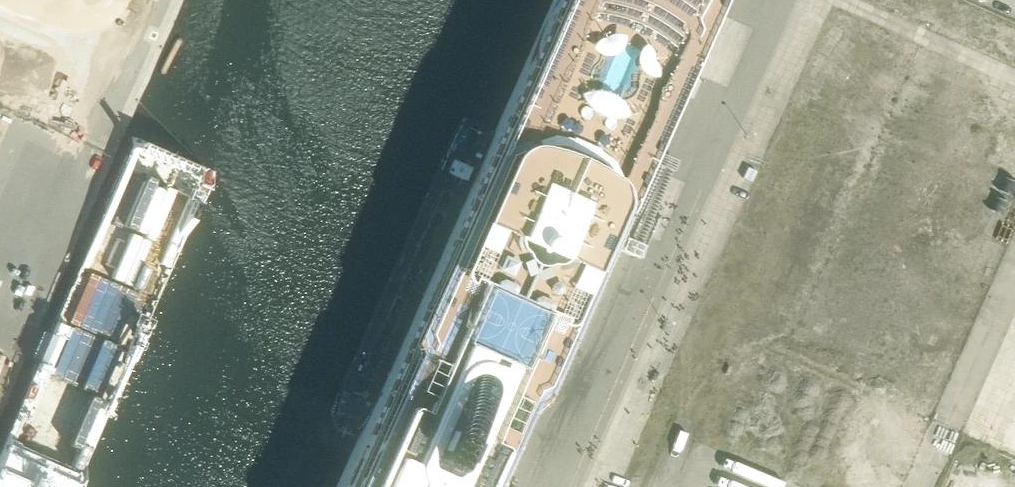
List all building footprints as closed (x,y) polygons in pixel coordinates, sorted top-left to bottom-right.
[(4,132),(11,115),(0,110),(0,131),(4,132)] [(944,399),(988,418),(1014,357),(1014,339),(978,322),(944,399)] [(1005,442),(1014,446),(1014,419),(1005,442)]
